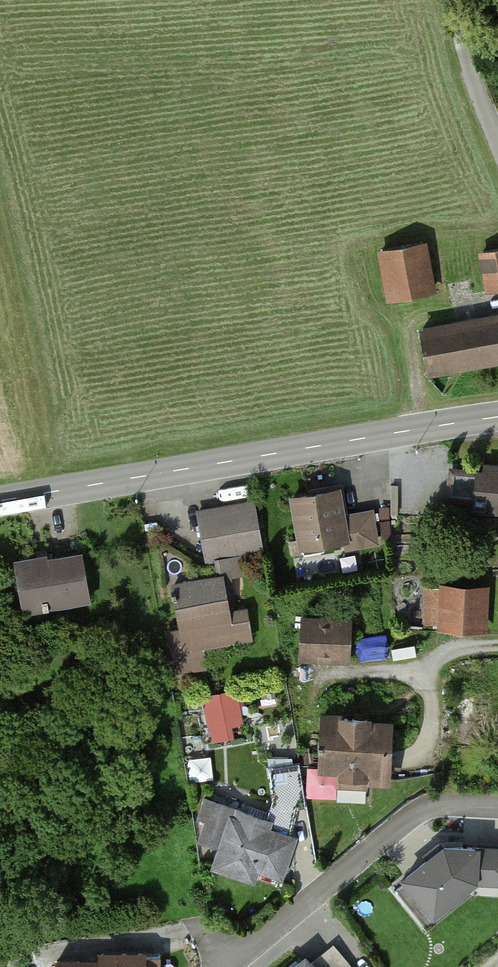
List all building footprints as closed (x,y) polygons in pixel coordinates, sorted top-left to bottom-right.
[(434,231),(385,230),(384,292),(433,292),(434,231)] [(497,280),(497,235),(482,236),(486,281),(497,280)] [(425,372),(497,359),(497,318),(418,332),(425,372)] [(483,464),(476,508),(497,511),(497,466),(483,464)] [(343,492),(294,498),(300,546),(346,541),(347,549),(376,545),(372,513),(346,516),(343,492)] [(253,506),(200,512),(206,560),(259,554),(253,506)] [(82,554),(19,563),(25,609),(89,600),(82,554)] [(226,582),(180,587),(186,631),(173,632),(177,669),(203,666),(200,647),(247,641),(244,613),(230,615),(226,582)] [(486,632),(488,589),(443,587),(442,631),(486,632)] [(352,622),(305,619),(303,657),(350,660),(352,622)] [(237,735),(233,721),(246,718),(239,684),(205,691),(215,740),(237,735)] [(397,723),(322,719),(319,780),(393,784),(397,723)] [(210,821),(203,842),(223,848),(216,870),(253,882),(257,870),(282,879),(295,838),(268,829),(271,821),(207,800),(201,818),(210,821)] [(405,878),(434,913),(474,881),(497,882),(497,849),(445,846),(405,878)] [(334,945),(310,965),(305,958),(294,966),(352,966),(334,945)] [(61,963),(61,966),(156,966),(155,955),(106,955),(106,962),(61,963)]
